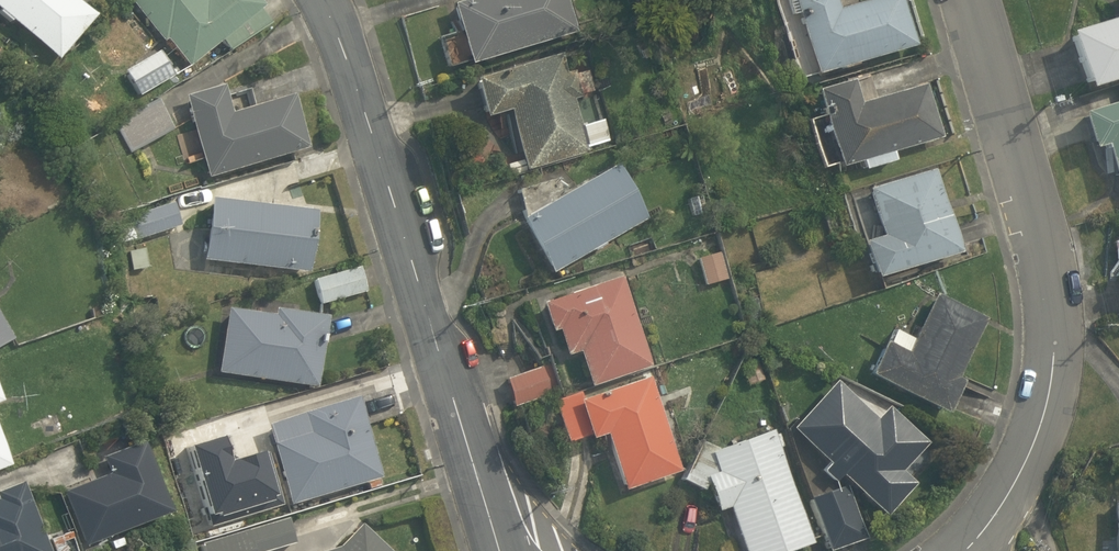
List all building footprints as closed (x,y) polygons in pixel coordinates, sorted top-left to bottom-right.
[(2,10),(0,12),(13,22),(15,19),(62,59),(99,14),(82,0),(0,0),(0,8),(2,10)] [(273,23),(262,9),(267,6),(262,0),(132,0),(165,41),(168,39),(191,66),(224,40),(233,51),(273,23)] [(455,5),(472,66),(579,33),(569,0),(471,0),(455,5)] [(918,47),(903,0),(876,0),(841,11),(837,0),(790,0),(795,16),(801,15),(819,76),(844,69),(844,71),(859,66),(858,64),(918,47)] [(1059,32),(1076,89),(1118,77),(1118,0),(1110,0),(1115,17),(1059,32)] [(141,96),(175,76),(160,51),(126,72),(141,96)] [(528,172),(590,153),(588,148),(609,142),(604,121),(581,127),(575,100),(580,98),(575,73),(569,75),(563,55),(476,81),(488,119),(511,112),(528,172)] [(820,91),(844,169),(864,163),(866,171),(897,161),(895,154),(943,139),(918,58),(849,77),(851,82),(820,91)] [(225,85),(187,96),(209,178),(312,147),(296,93),(233,112),(225,85)] [(131,154),(174,130),(159,100),(116,125),(131,154)] [(1072,114),(1082,150),(1095,146),(1106,181),(1118,178),(1118,100),(1072,114)] [(619,164),(524,220),(554,275),(649,218),(619,164)] [(866,242),(878,280),(963,254),(936,171),(870,190),(884,236),(866,242)] [(319,211),(213,197),(204,260),(312,273),(319,211)] [(707,287),(729,280),(721,253),(699,259),(707,287)] [(361,267),(316,280),(323,305),(368,291),(361,267)] [(581,353),(593,389),(653,368),(623,278),(544,305),(554,333),(560,331),(569,357),(581,353)] [(871,377),(949,416),(966,382),(959,379),(988,320),(938,295),(915,341),(897,331),(890,345),(887,343),(871,377)] [(320,387),(330,316),(277,308),(276,315),(230,308),(219,372),(320,387)] [(18,339),(0,309),(0,349),(18,339)] [(783,368),(778,354),(764,358),(768,372),(783,368)] [(553,364),(508,380),(517,408),(562,392),(553,364)] [(626,492),(683,472),(651,379),(597,396),(595,389),(555,403),(569,443),(591,436),(593,441),(607,436),(626,492)] [(844,477),(888,518),(917,485),(904,472),(930,445),(890,407),(879,419),(839,381),(795,430),(831,465),(824,473),(837,484),(844,477)] [(383,476),(360,397),(269,424),(292,505),(383,476)] [(232,468),(220,424),(174,437),(186,481),(232,468)] [(14,465),(0,426),(0,471),(14,465)] [(775,431),(722,451),(703,442),(681,480),(706,492),(710,484),(720,513),(731,509),(746,550),(797,550),(816,545),(775,431)] [(112,473),(66,491),(87,545),(172,511),(145,442),(106,457),(112,473)] [(25,482),(0,492),(0,550),(52,550),(25,482)] [(813,499),(831,550),(836,550),(869,539),(849,487),(813,499)] [(1108,500),(1107,550),(1118,550),(1118,500),(1108,500)] [(290,519),(202,544),(204,550),(272,550),(298,543),(290,519)] [(362,523),(342,546),(326,550),(393,550),(362,523)] [(51,539),(55,550),(79,550),(72,532),(51,539)]
